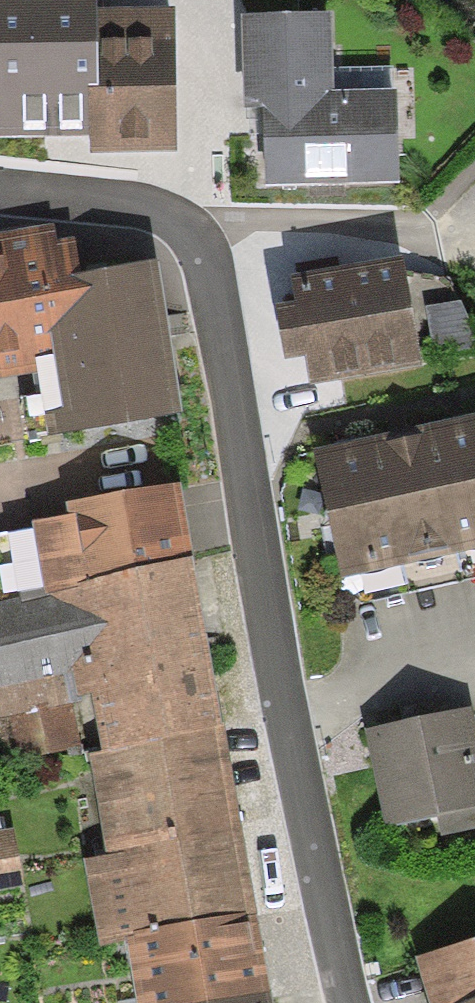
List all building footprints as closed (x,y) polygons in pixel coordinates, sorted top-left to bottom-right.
[(84,142),(84,153),(172,153),(172,14),(97,14),(97,0),(0,0),(0,142),(84,142)] [(264,189),(397,188),(397,94),(334,94),(333,17),(245,17),(246,107),(263,107),(263,123),(264,189)] [(90,274),(66,277),(49,231),(0,238),(0,378),(47,374),(44,340),(90,274)] [(402,265),(290,283),(294,310),(278,312),(286,367),(306,364),(310,390),(419,372),(404,280),(402,265)] [(90,274),(44,340),(47,374),(49,395),(32,395),(37,440),(173,426),(147,269),(90,274)] [(474,352),(474,335),(461,304),(426,310),(434,359),(474,352)] [(312,454),(342,584),(474,554),(474,417),(312,454)] [(0,540),(0,549),(11,608),(186,562),(173,492),(59,505),(60,523),(25,527),(24,536),(0,540)] [(186,562),(11,608),(0,610),(0,716),(83,702),(92,755),(213,733),(186,562)] [(364,734),(387,835),(433,824),(436,838),(474,829),(474,728),(470,709),(409,724),(364,734)] [(213,733),(92,755),(79,759),(96,847),(230,825),(213,733)] [(251,913),(230,825),(96,847),(98,860),(76,862),(90,949),(118,942),(251,913)] [(0,843),(0,885),(31,879),(23,839),(0,843)] [(118,942),(130,1002),(208,1002),(263,995),(251,913),(118,942)] [(398,957),(413,1002),(474,1002),(474,933),(398,957)]
